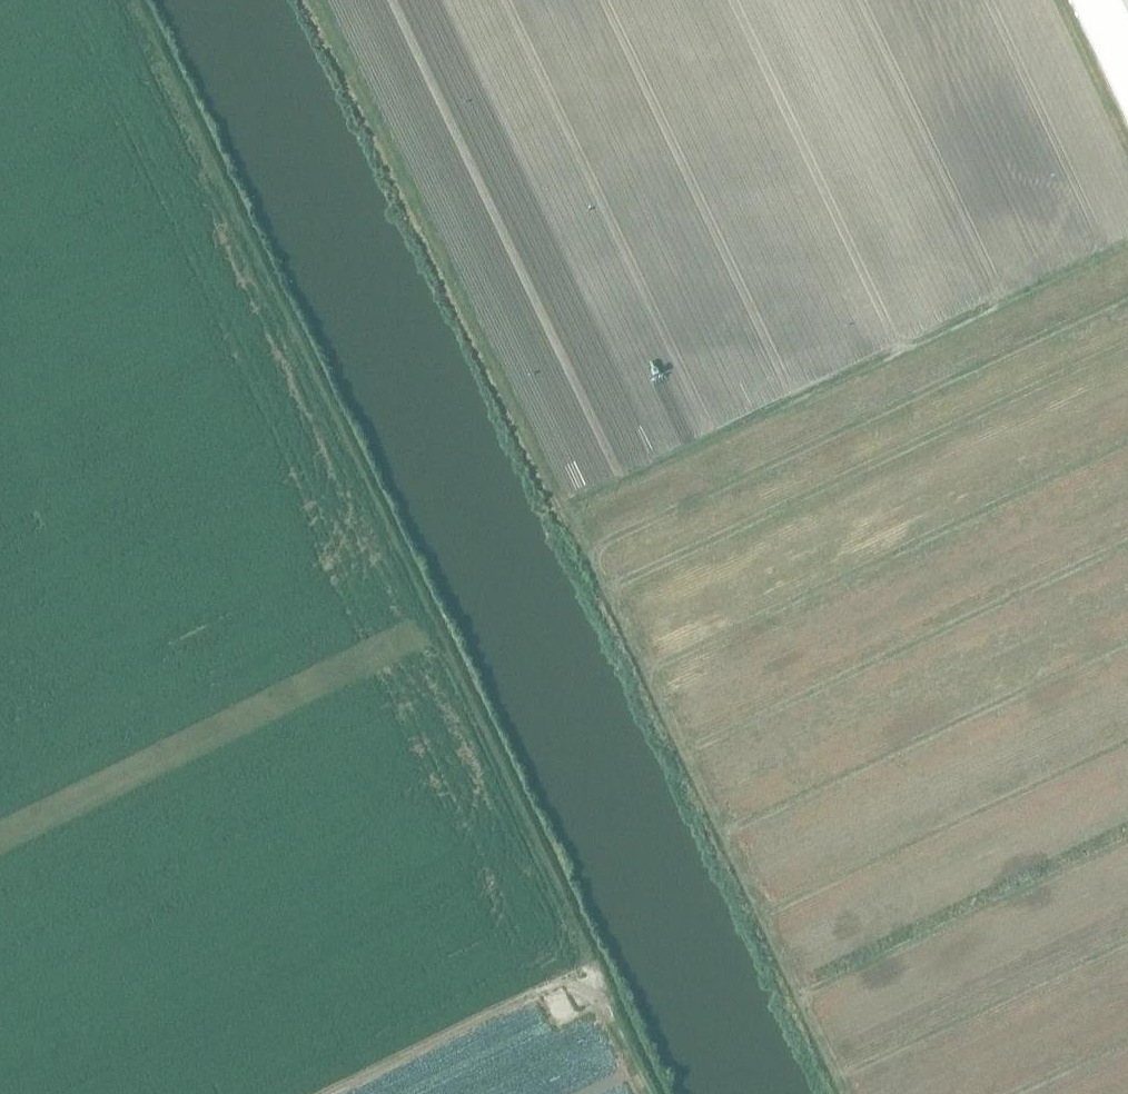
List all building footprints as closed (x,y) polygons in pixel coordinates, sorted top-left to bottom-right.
[(1127,120),(1127,0),(1072,0),(1127,120)]
